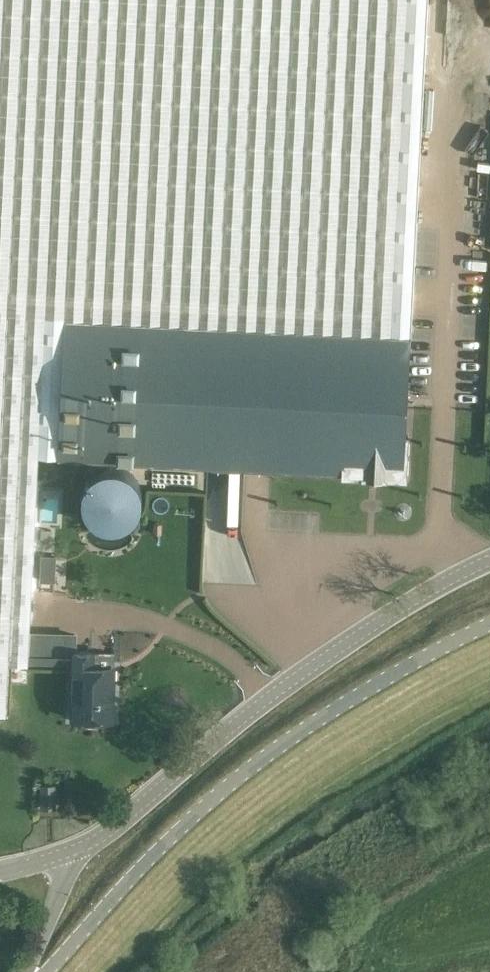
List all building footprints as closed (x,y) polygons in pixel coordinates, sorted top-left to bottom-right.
[(28,656),(38,459),(405,478),(428,0),(0,0),(0,714),(7,714),(10,663),(28,664),(28,663),(28,656)] [(74,657),(28,656),(28,663),(74,664),(72,718),(112,719),(113,689),(114,667),(92,667),(92,653),(74,652),(74,657)] [(56,785),(40,785),(41,808),(56,808),(56,785)]
